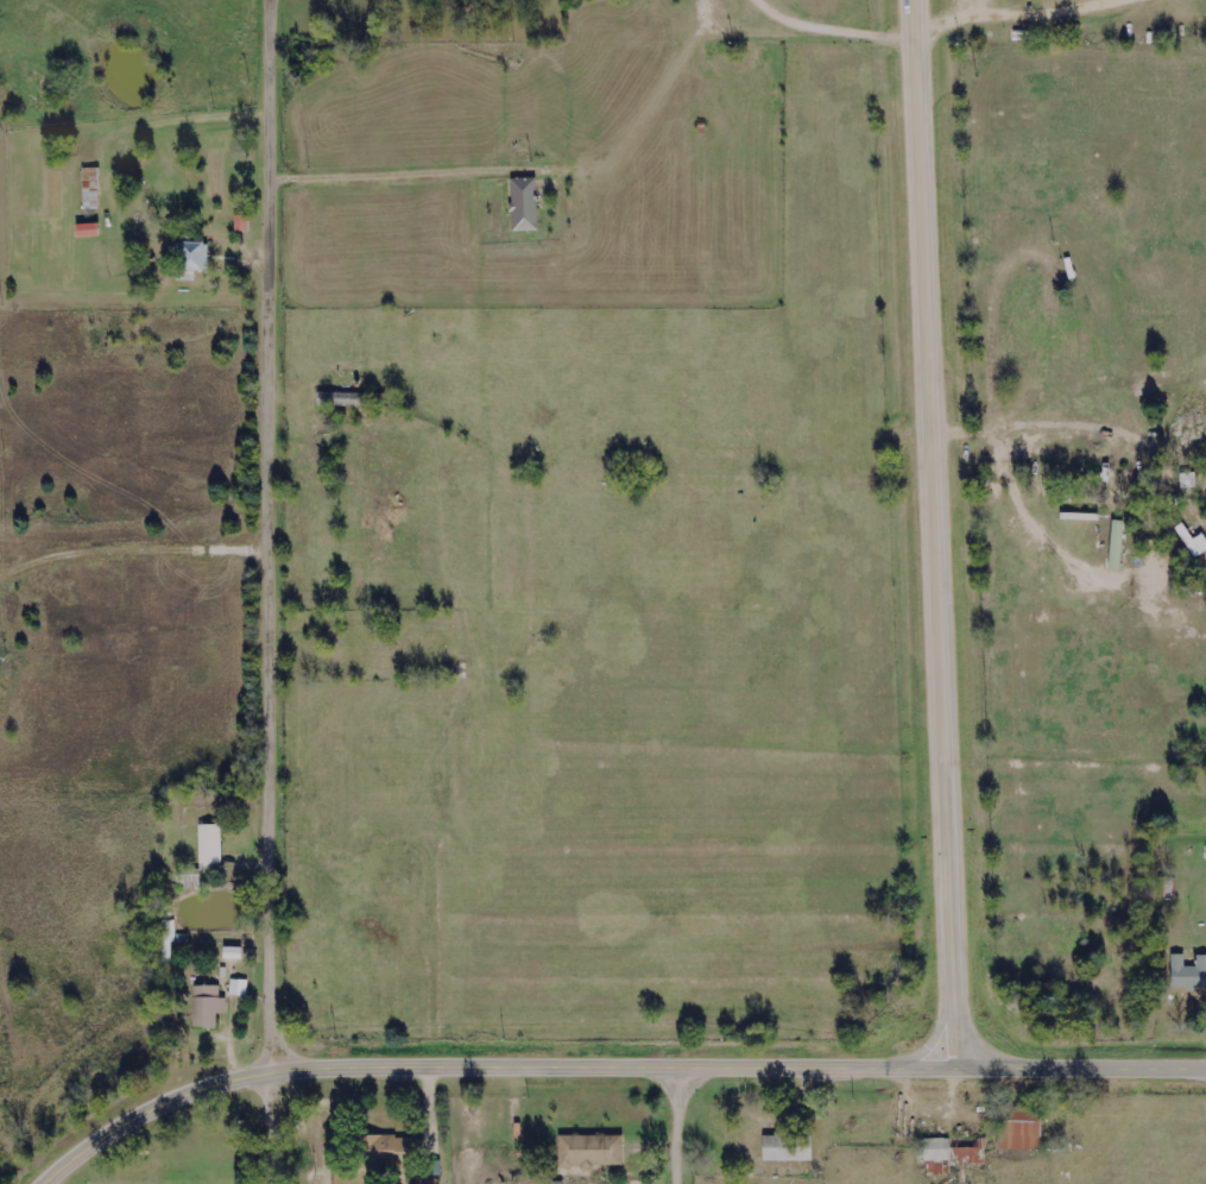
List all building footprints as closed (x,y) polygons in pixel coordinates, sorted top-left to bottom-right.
[(719,45),(706,45),(706,67),(719,67),(719,45)] [(83,168),(83,210),(100,210),(99,168),(83,168)] [(511,179),(513,231),(538,230),(536,178),(511,179)] [(249,231),(248,216),(234,216),(235,232),(249,231)] [(178,281),(194,281),(194,271),(207,271),(208,243),(178,242),(178,281)] [(378,394),(318,392),(317,405),(377,407),(378,394)] [(1196,487),(1195,473),(1178,473),(1179,487),(1196,487)] [(1121,570),(1123,521),(1112,521),(1110,570),(1121,570)] [(221,825),(199,825),(199,864),(222,864),(221,825)] [(241,960),(241,948),(223,947),(223,960),(241,960)] [(1197,956),(1197,967),(1184,967),(1184,954),(1171,955),(1172,981),(1189,980),(1189,988),(1205,988),(1205,955),(1197,956)] [(248,980),(230,980),(230,996),(247,997),(248,980)] [(192,987),(193,1029),(216,1028),(216,1014),(226,1013),(226,998),(220,998),(220,986),(192,987)] [(1041,1109),(1009,1108),(1009,1122),(998,1121),(998,1150),(1041,1150),(1041,1109)] [(812,1161),(812,1135),(763,1136),(763,1162),(812,1161)] [(360,1137),(361,1154),(368,1153),(369,1167),(414,1166),(413,1136),(360,1137)] [(623,1136),(558,1137),(559,1169),(595,1168),(595,1166),(623,1165),(623,1136)] [(985,1163),(985,1138),(924,1139),(924,1162),(930,1162),(930,1175),(950,1175),(950,1164),(985,1163)]
